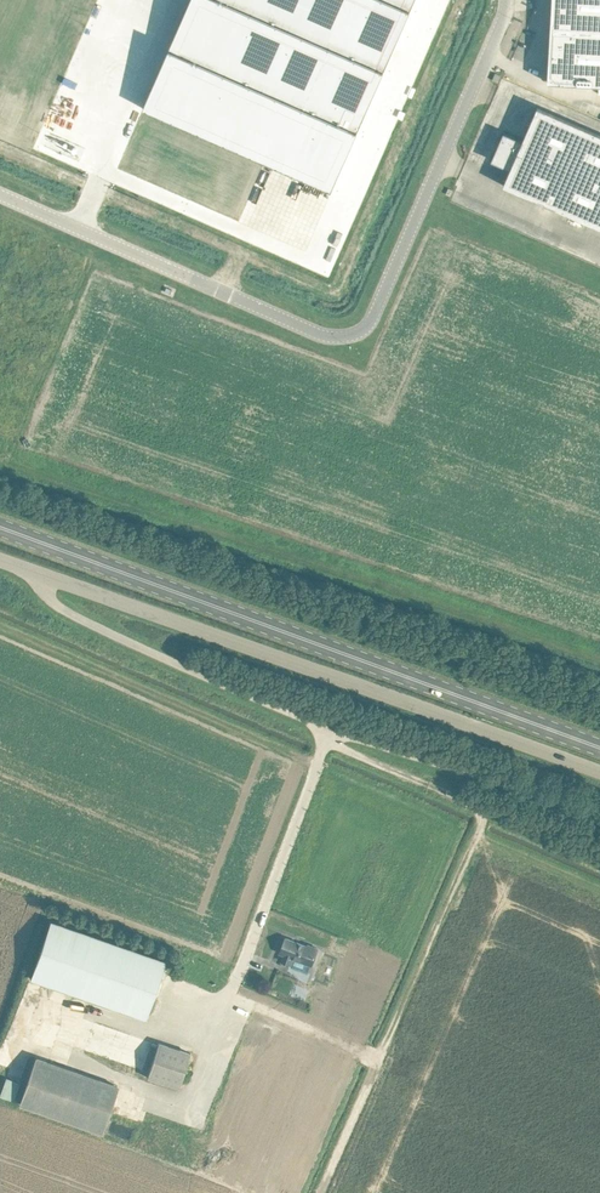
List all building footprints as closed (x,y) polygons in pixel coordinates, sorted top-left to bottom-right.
[(170,120),(332,191),(415,0),(222,0),(170,120)] [(548,82),(599,85),(599,0),(553,0),(548,82)] [(504,132),(492,159),(511,167),(504,184),(599,226),(599,132),(538,105),(523,140),(504,132)] [(402,119),(405,112),(399,110),(396,117),(402,119)] [(468,194),(465,201),(480,206),(482,199),(468,194)] [(218,266),(219,254),(206,253),(205,265),(218,266)] [(30,978),(145,1018),(165,959),(50,920),(30,978)] [(307,946),(297,942),(286,938),(280,952),(284,954),(282,961),(290,964),(293,957),(312,964),(318,948),(308,944),(307,946)] [(95,1021),(85,1050),(142,1069),(151,1041),(95,1021)] [(146,1076),(161,1081),(172,1085),(179,1088),(180,1083),(184,1073),(190,1054),(184,1052),(158,1042),(154,1054),(146,1076)] [(118,1085),(35,1056),(18,1105),(100,1134),(118,1085)] [(19,1100),(25,1081),(10,1076),(4,1095),(19,1100)]
